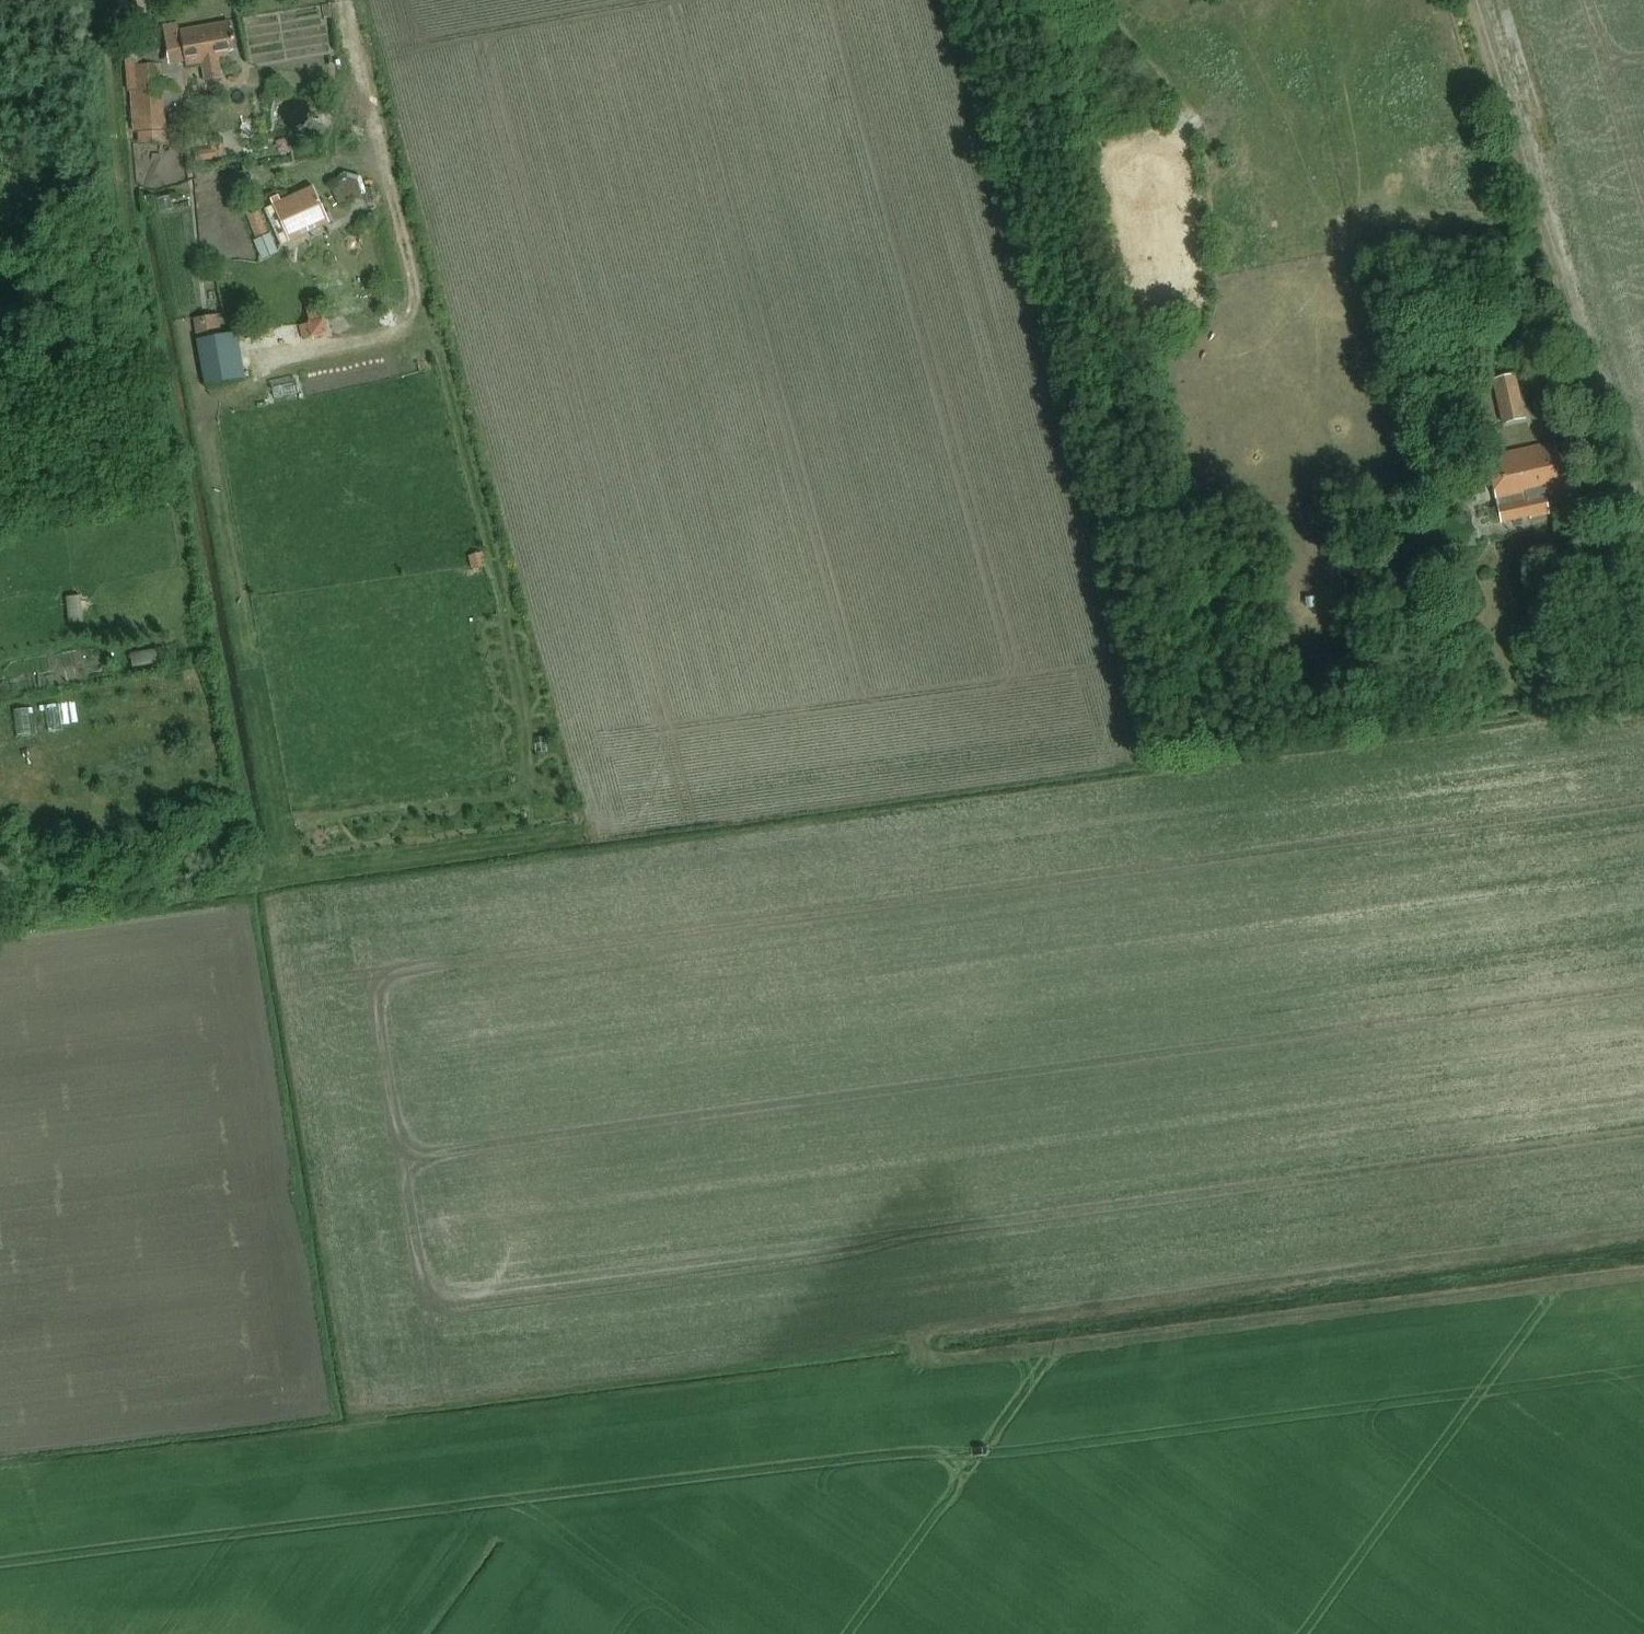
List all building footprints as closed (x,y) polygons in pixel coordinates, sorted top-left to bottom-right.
[(235,48),(231,23),(179,31),(178,24),(162,27),(168,64),(184,61),(185,67),(202,64),(205,83),(223,80),(220,58),(230,56),(229,49),(235,48)] [(167,145),(162,66),(132,67),(133,93),(131,93),(132,118),(137,118),(139,146),(167,145)] [(339,199),(358,198),(357,178),(338,179),(339,199)] [(315,188),(273,207),(289,243),(331,224),(315,188)] [(219,315),(194,320),(198,341),(222,337),(219,315)] [(1500,427),(1523,422),(1513,377),(1490,382),(1500,427)] [(1552,445),(1487,458),(1500,525),(1546,516),(1542,493),(1568,488),(1562,459),(1555,460),(1552,445)] [(70,622),(85,622),(85,595),(71,594),(70,622)] [(159,649),(134,653),(136,666),(161,662),(159,649)] [(20,734),(33,732),(29,707),(16,709),(20,734)]
